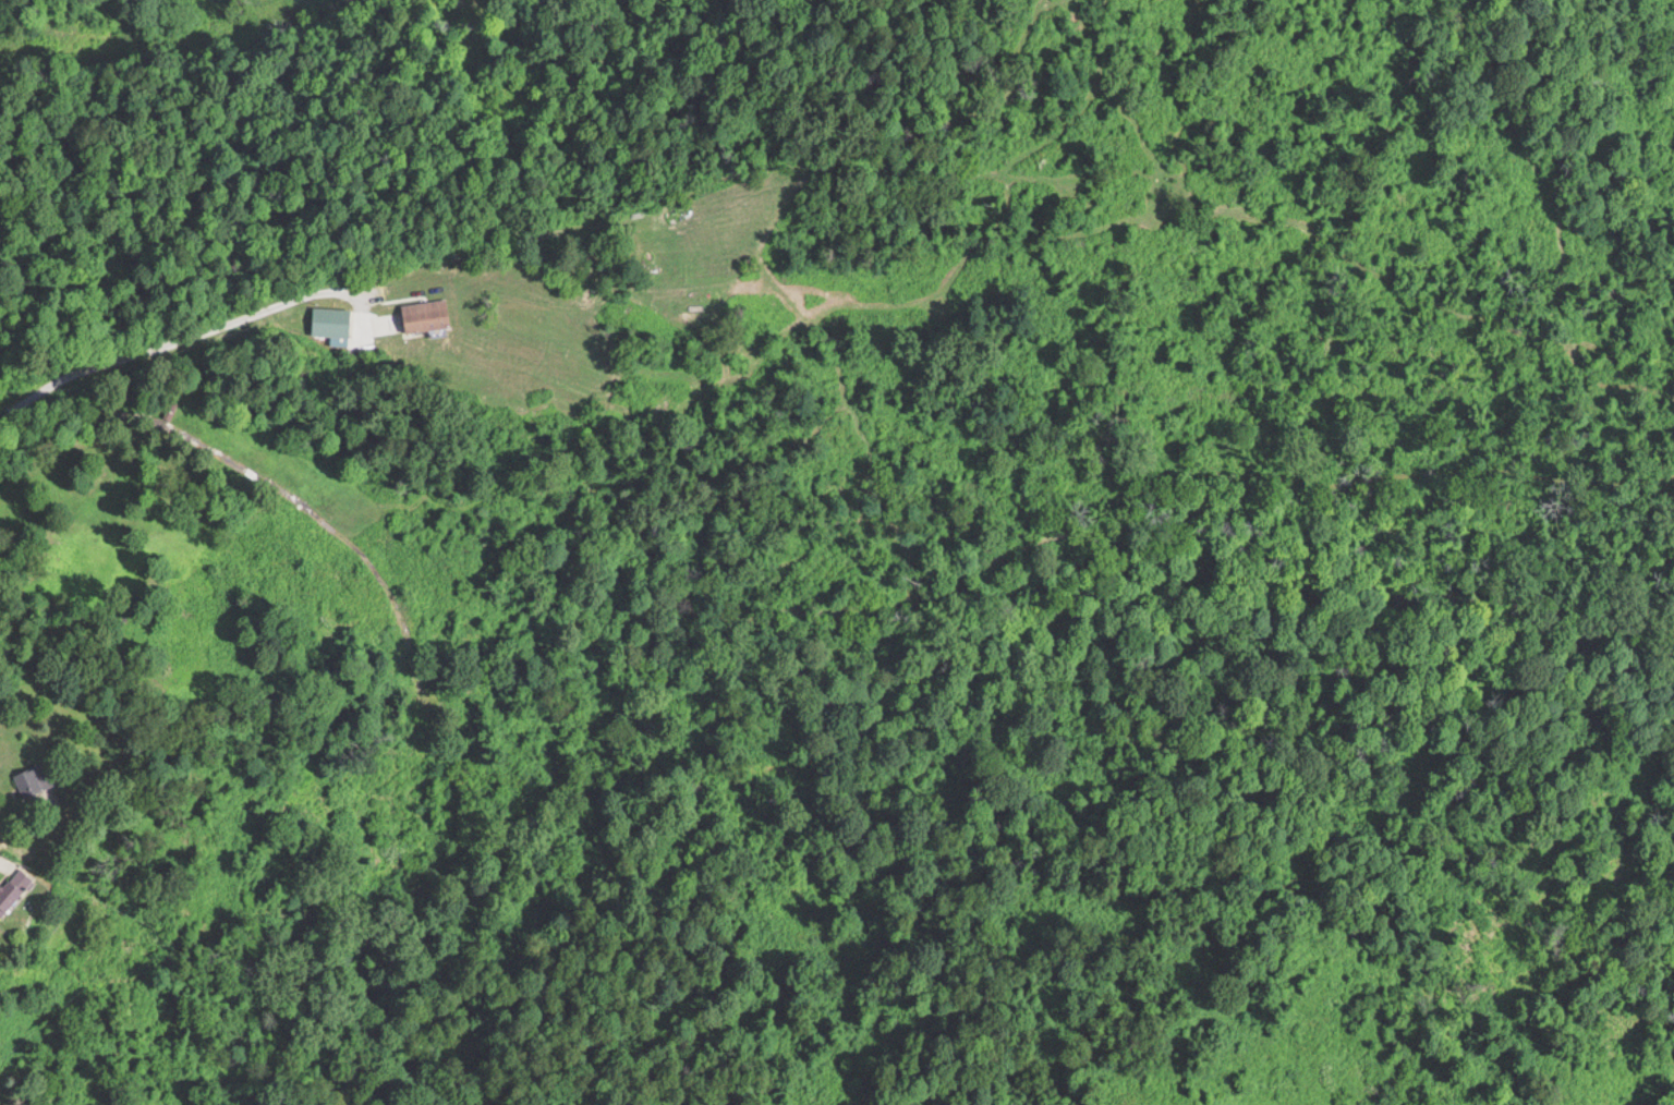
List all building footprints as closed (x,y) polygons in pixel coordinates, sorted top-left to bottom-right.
[(407,331),(452,326),(449,297),(404,302),(407,331)] [(61,797),(48,762),(16,773),(29,809),(61,797)] [(2,917),(38,881),(24,867),(0,890),(0,916),(2,917)]
